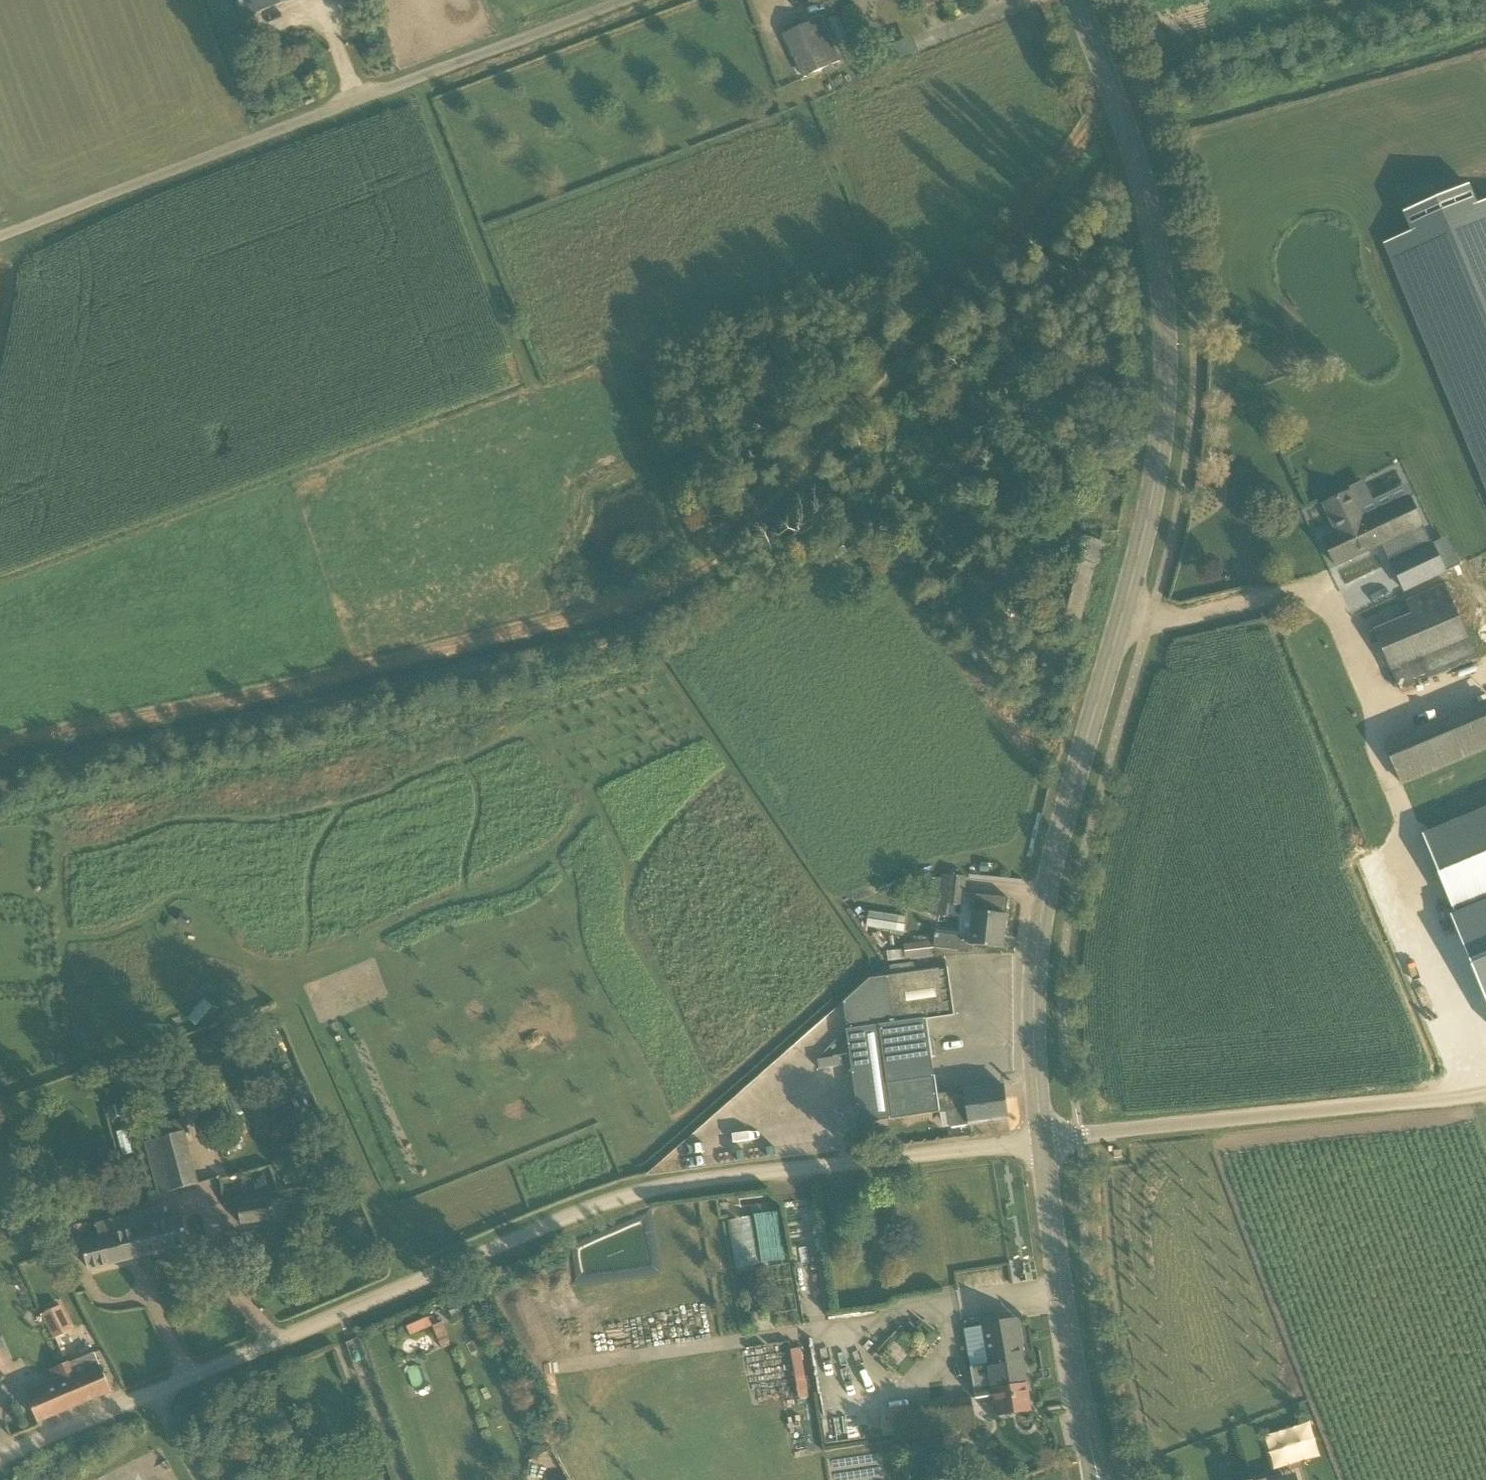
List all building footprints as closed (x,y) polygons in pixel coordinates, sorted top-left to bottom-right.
[(291,0),(246,0),(251,14),(291,0)] [(804,78),(832,65),(840,61),(820,18),(784,34),(804,78)] [(1485,480),(1485,198),(1480,200),(1470,176),(1404,204),(1413,225),(1382,238),(1485,480)] [(1052,258),(1061,252),(1053,240),(1044,246),(1052,258)] [(1336,566),(1429,524),(1416,496),(1377,513),(1364,485),(1351,491),(1323,504),(1337,532),(1323,538),(1336,566)] [(1413,614),(1375,630),(1392,670),(1401,690),(1419,683),(1476,659),(1453,601),(1485,585),(1485,575),(1482,567),(1485,565),(1485,552),(1473,524),(1390,563),(1413,614)] [(1421,776),(1485,749),(1485,701),(1385,743),(1402,784),(1421,776)] [(1485,898),(1485,808),(1423,834),(1455,911),(1485,898)] [(16,856),(16,844),(0,844),(0,856),(16,856)] [(954,905),(957,875),(943,874),(942,879),(936,878),(935,888),(922,887),(921,893),(912,893),(911,902),(932,904),(931,916),(947,917),(948,904),(954,905)] [(1003,948),(1007,915),(1006,914),(1008,898),(976,894),(971,938),(937,934),(937,941),(905,945),(906,949),(888,950),(888,960),(907,959),(907,960),(935,956),(934,948),(971,952),(972,947),(997,949),(1003,948)] [(1455,911),(1485,985),(1485,898),(1455,911)] [(866,926),(890,930),(904,932),(906,917),(869,912),(866,926)] [(925,1018),(954,1015),(947,968),(915,972),(914,963),(890,966),(891,976),(871,979),(846,1000),(860,1124),(939,1113),(936,1092),(925,1018)] [(818,1058),(818,1067),(841,1066),(841,1057),(818,1058)] [(1008,1119),(1004,1085),(936,1092),(939,1113),(949,1111),(964,1109),(967,1125),(1008,1119)] [(159,1195),(198,1185),(185,1132),(146,1141),(159,1195)] [(36,1151),(27,1155),(33,1167),(42,1162),(36,1151)] [(273,1199),(273,1197),(238,1203),(241,1225),(275,1220),(275,1218),(286,1216),(283,1198),(273,1199)] [(133,1214),(143,1256),(189,1245),(182,1216),(166,1220),(164,1215),(162,1206),(133,1214)] [(761,1262),(785,1259),(779,1212),(755,1214),(761,1262)] [(83,1241),(90,1270),(143,1256),(133,1214),(97,1223),(100,1236),(83,1241)] [(734,1268),(759,1264),(752,1216),(727,1221),(734,1268)] [(55,1338),(73,1329),(62,1306),(45,1314),(43,1314),(55,1338)] [(1032,1411),(1027,1385),(1029,1385),(1018,1320),(964,1329),(976,1400),(994,1397),(997,1416),(1032,1411)] [(63,1365),(82,1404),(112,1391),(94,1352),(69,1362),(63,1365)] [(28,1398),(39,1421),(82,1404),(63,1365),(50,1371),(53,1379),(50,1380),(53,1387),(28,1398)] [(959,1439),(959,1432),(976,1430),(971,1397),(892,1408),(896,1440),(942,1434),(943,1441),(959,1439)]
